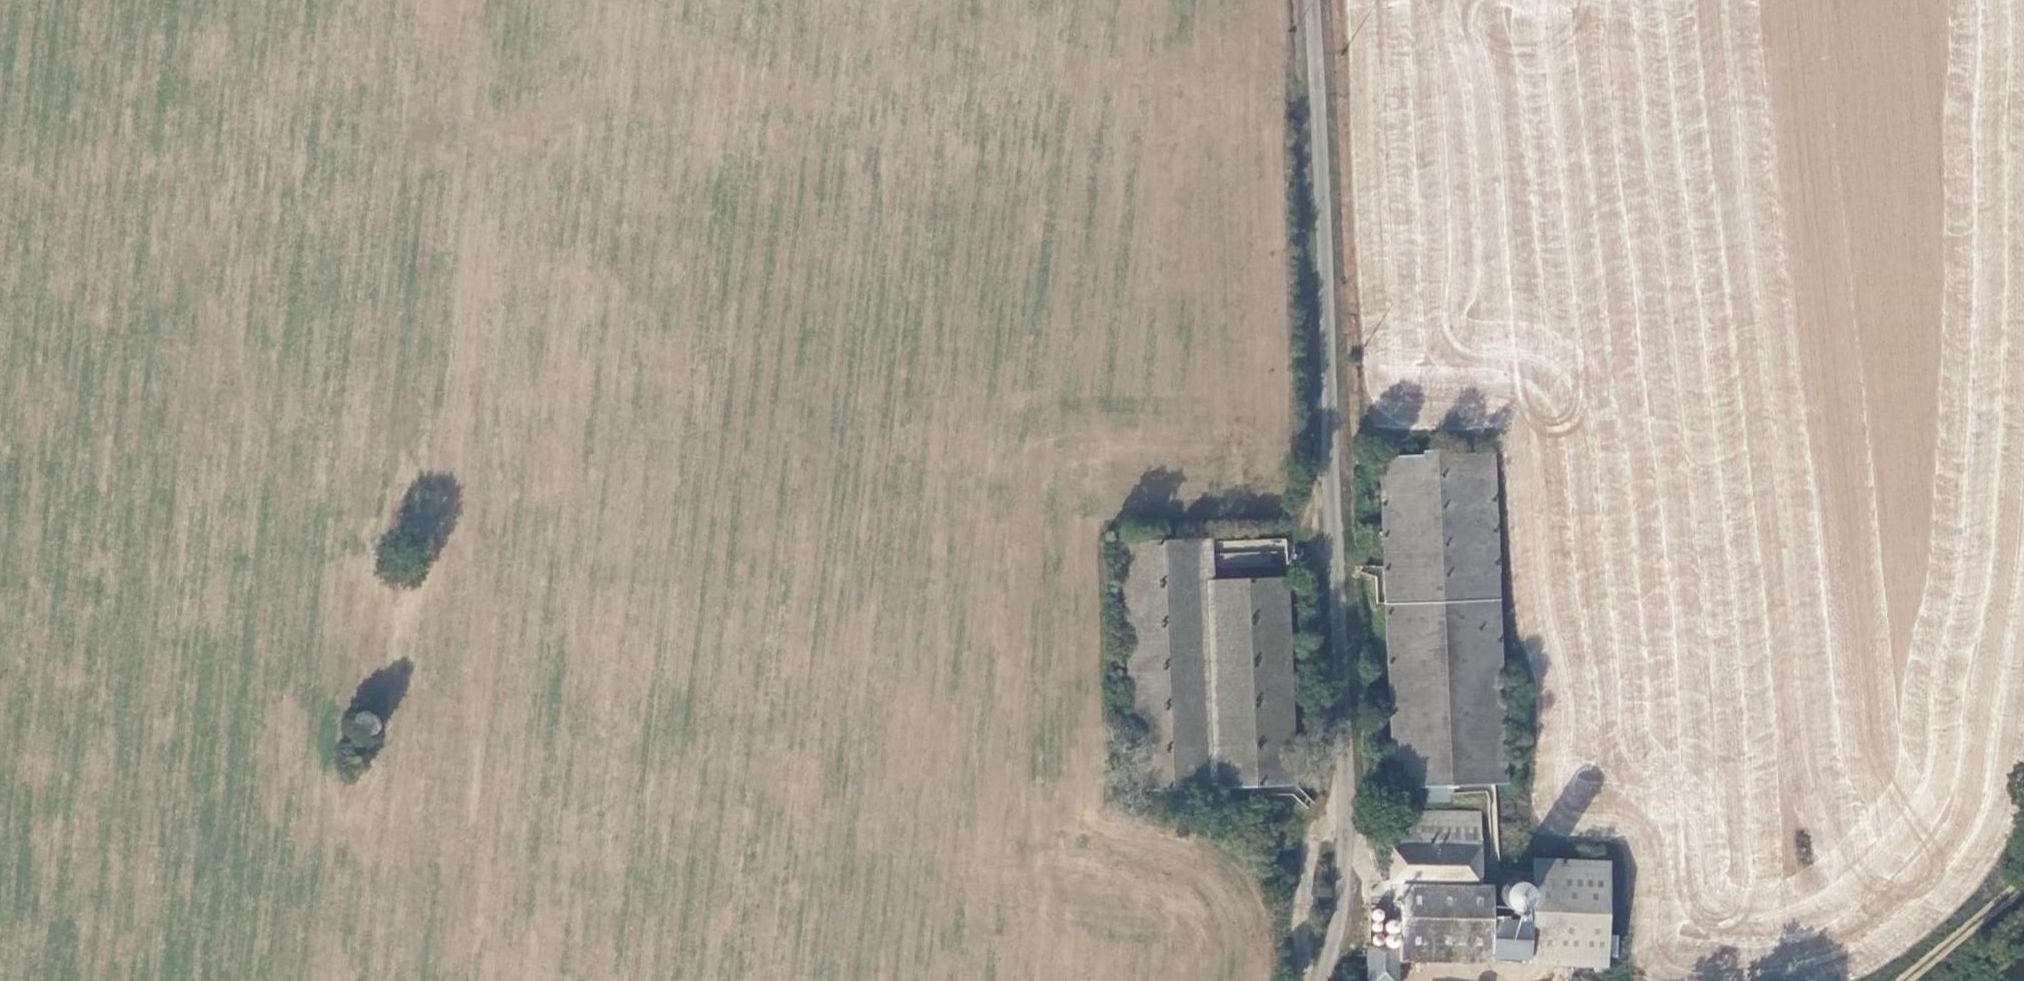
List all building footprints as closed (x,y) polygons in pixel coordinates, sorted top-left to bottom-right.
[(1380,466),(1390,796),(1504,792),(1494,463),(1380,466)] [(1205,547),(1113,553),(1122,802),(1268,797),(1289,795),(1282,588),(1207,591),(1205,547)] [(1388,821),(1386,892),(1397,892),(1396,914),(1369,914),(1367,980),(1396,980),(1396,969),(1488,971),(1488,965),(1531,966),(1531,972),(1607,974),(1609,871),(1534,870),(1533,932),(1488,931),(1489,893),(1478,893),(1480,824),(1388,821)] [(1288,872),(1275,873),(1275,886),(1287,886),(1288,872)]
